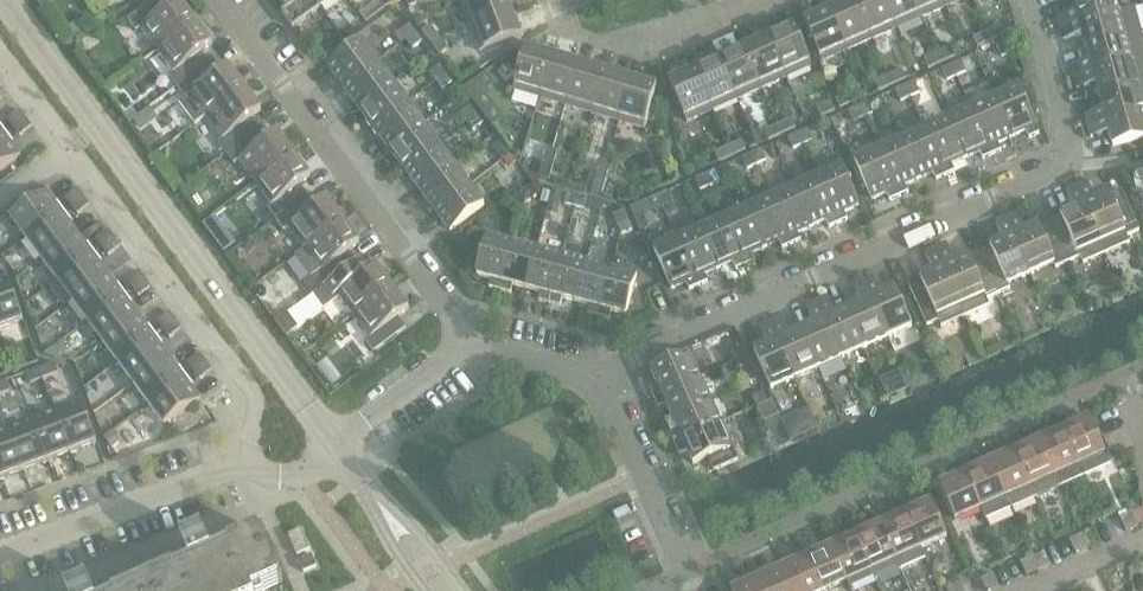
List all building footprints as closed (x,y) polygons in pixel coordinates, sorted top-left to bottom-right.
[(158,50),(196,22),(180,0),(179,0),(164,11),(156,0),(128,21),(137,32),(142,28),(158,50)] [(315,0),(280,0),(287,10),(282,13),(294,29),(321,8),(315,0)] [(321,8),(332,0),(315,0),(321,8)] [(508,0),(463,0),(461,1),(471,26),(512,10),(508,0)] [(830,10),(848,51),(873,40),(855,0),(852,0),(830,10)] [(873,40),(897,29),(884,0),(855,0),(873,40)] [(914,0),(884,0),(897,29),(922,18),(914,0)] [(922,18),(947,7),(944,0),(914,0),(922,18)] [(1117,0),(1074,0),(1072,0),(1076,13),(1058,18),(1061,30),(1120,14),(1117,0)] [(512,10),(471,26),(480,52),(522,37),(512,10)] [(848,51),(830,10),(804,21),(823,62),(848,51)] [(1082,34),(1086,50),(1141,34),(1135,10),(1120,14),(1061,30),(1064,39),(1082,34)] [(169,76),(178,87),(205,67),(197,56),(213,45),(196,22),(158,50),(174,72),(169,76)] [(401,33),(408,42),(418,35),(411,26),(401,33)] [(423,32),(432,44),(440,38),(431,26),(423,32)] [(769,37),(787,78),(813,66),(795,26),(769,37)] [(988,32),(992,41),(1005,35),(1001,26),(988,32)] [(992,41),(988,32),(974,38),(978,47),(992,41)] [(1086,50),(1090,62),(1071,67),(1075,79),(1142,60),(1142,40),(1141,34),(1086,50)] [(418,35),(408,42),(413,49),(423,42),(418,35)] [(769,37),(744,48),(762,89),(787,78),(769,37)] [(440,38),(432,44),(441,56),(449,50),(440,38)] [(1013,51),(1008,40),(997,45),(1002,56),(1013,51)] [(329,66),(345,89),(380,64),(363,41),(329,66)] [(514,90),(541,98),(553,55),(527,48),(514,90)] [(720,59),(738,100),(762,89),(744,48),(720,59)] [(938,54),(942,63),(956,57),(952,48),(938,54)] [(942,63),(938,54),(925,60),(929,69),(942,63)] [(541,98),(567,106),(579,63),(553,55),(541,98)] [(720,59),(695,70),(713,111),(738,100),(720,59)] [(1075,79),(1077,89),(1096,83),(1100,99),(1142,87),(1142,60),(1075,79)] [(952,65),(957,76),(967,72),(962,61),(952,65)] [(605,71),(579,63),(567,106),(593,114),(605,71)] [(380,64),(345,89),(360,109),(395,84),(380,64)] [(957,76),(952,65),(943,69),(948,80),(957,76)] [(191,94),(207,117),(245,88),(229,66),(213,77),(205,67),(178,87),(186,98),(191,94)] [(432,74),(439,83),(448,76),(441,66),(432,74)] [(889,75),(893,85),(907,79),(903,69),(889,75)] [(713,111),(695,70),(669,81),(687,122),(713,111)] [(593,114),(618,121),(631,78),(605,71),(593,114)] [(893,85),(889,75),(875,82),(880,91),(893,85)] [(448,76),(439,83),(444,90),(453,83),(448,76)] [(631,78),(618,121),(645,129),(658,86),(631,78)] [(465,89),(474,101),(482,95),(473,82),(465,89)] [(906,86),(910,97),(920,92),(915,82),(906,86)] [(360,109),(376,130),(410,104),(395,84),(360,109)] [(910,97),(906,86),(897,90),(901,101),(910,97)] [(995,98),(1012,137),(1026,131),(1030,138),(1039,134),(1019,87),(995,98)] [(1088,128),(1142,113),(1142,87),(1100,99),(1103,111),(1085,116),(1088,128)] [(219,142),(227,153),(254,133),(246,122),(262,111),(245,88),(207,117),(224,139),(219,142)] [(836,99),(841,108),(855,102),(850,93),(836,99)] [(995,98),(972,108),(992,155),(1002,151),(998,143),(1012,137),(995,98)] [(817,107),(821,117),(835,111),(831,101),(817,107)] [(859,106),(864,117),(873,113),(869,102),(859,106)] [(410,104),(376,130),(391,150),(425,125),(410,104)] [(864,117),(859,106),(850,111),(855,121),(864,117)] [(462,115),(469,124),(478,117),(471,108),(462,115)] [(948,119),(966,158),(980,152),(983,159),(992,155),(972,108),(948,119)] [(11,117),(17,125),(26,119),(20,111),(11,117)] [(1088,128),(1091,137),(1109,132),(1113,147),(1142,138),(1142,113),(1088,128)] [(478,117),(469,124),(474,131),(484,124),(478,117)] [(778,125),(783,134),(797,128),(792,118),(778,125)] [(26,119),(17,125),(23,133),(32,127),(26,119)] [(925,129),(946,176),(955,172),(952,164),(966,158),(948,119),(925,129)] [(440,145),(425,125),(391,150),(406,171),(440,145)] [(783,134),(778,125),(765,131),(769,140),(783,134)] [(798,134),(803,144),(813,140),(808,129),(798,134)] [(946,176),(925,129),(902,140),(919,179),(933,172),(937,180),(946,176)] [(254,133),(227,153),(235,164),(240,161),(256,183),(294,155),(278,132),(262,143),(254,133)] [(0,138),(0,171),(21,156),(5,134),(0,138)] [(803,144),(798,134),(789,137),(794,148),(803,144)] [(729,147),(733,156),(747,150),(743,140),(729,147)] [(879,150),(899,197),(909,192),(905,185),(919,179),(902,140),(879,150)] [(406,171),(421,191),(455,165),(440,145),(406,171)] [(497,152),(504,161),(513,154),(506,145),(497,152)] [(733,156),(729,147),(715,153),(720,162),(733,156)] [(544,163),(554,166),(558,152),(548,149),(544,163)] [(751,154),(756,165),(766,161),(761,150),(751,154)] [(899,197),(879,150),(855,161),(872,200),(887,193),(890,201),(899,197)] [(513,154),(504,161),(509,168),(518,161),(513,154)] [(756,165),(751,154),(743,158),(748,169),(756,165)] [(268,209),(276,220),(303,199),(295,188),(311,177),(294,155),(256,183),(273,205),(268,209)] [(554,166),(544,163),(540,178),(550,181),(554,166)] [(596,178),(606,181),(611,166),(601,163),(596,178)] [(421,191),(436,211),(471,186),(455,165),(421,191)] [(818,177),(838,224),(848,220),(844,212),(859,205),(842,167),(818,177)] [(705,175),(710,186),(720,181),(715,171),(705,175)] [(710,186),(705,175),(696,179),(701,190),(710,186)] [(1142,190),(1142,175),(1139,176),(1135,179),(1135,181),(1135,184),(1136,186),(1138,187),(1142,188),(1142,190)] [(818,177),(794,188),(812,227),(826,220),(829,228),(838,224),(818,177)] [(606,181),(596,178),(592,192),(602,195),(606,181)] [(1076,186),(1107,255),(1133,244),(1129,235),(1139,231),(1121,190),(1109,195),(1108,193),(1095,199),(1087,182),(1076,186)] [(471,186),(436,211),(451,231),(485,206),(471,186)] [(1050,222),(1068,263),(1081,257),(1085,265),(1107,255),(1076,186),(1067,191),(1074,208),(1061,214),(1062,216),(1050,222)] [(522,193),(529,203),(537,196),(530,187),(522,193)] [(812,227),(794,188),(771,198),(792,245),(801,240),(798,233),(812,227)] [(65,198),(72,206),(84,197),(78,189),(65,198)] [(11,218),(27,239),(63,213),(47,191),(11,218)] [(658,196),(663,207),(673,202),(668,191),(658,196)] [(566,204),(576,207),(579,195),(569,192),(566,204)] [(529,203),(522,193),(514,199),(521,208),(529,203)] [(579,195),(576,207),(585,209),(588,197),(579,195)] [(663,207),(658,196),(650,200),(654,211),(663,207)] [(84,197),(72,206),(78,215),(90,206),(84,197)] [(289,227),(305,249),(343,221),(327,198),(311,210),(303,199),(276,220),(284,231),(289,227)] [(748,208),(765,247),(779,241),(783,248),(792,245),(771,198),(748,208)] [(748,208),(725,219),(745,265),(755,261),(751,253),(765,247),(748,208)] [(614,216),(619,226),(629,222),(625,211),(614,216)] [(27,239),(42,260),(78,233),(63,213),(27,239)] [(1017,213),(1006,218),(1031,274),(1054,264),(1056,268),(1068,263),(1050,222),(1039,226),(1038,224),(1024,230),(1017,213)] [(980,253),(998,294),(1010,288),(1009,284),(1031,274),(1006,218),(996,222),(1004,240),(990,246),(991,248),(980,253)] [(725,219),(701,229),(719,268),(733,262),(736,269),(745,265),(725,219)] [(317,275),(325,286),(352,265),(345,255),(360,243),(343,221),(305,249),(322,271),(317,275)] [(629,222),(619,226),(622,234),(633,229),(629,222)] [(678,239),(699,286),(708,282),(705,274),(719,268),(701,229),(678,239)] [(96,239),(102,248),(114,238),(108,230),(96,239)] [(42,260),(57,281),(93,254),(78,233),(42,260)] [(490,288),(501,291),(513,241),(488,235),(477,276),(492,280),(490,288)] [(114,238),(102,248),(108,256),(120,247),(114,238)] [(699,286),(678,239),(654,250),(672,289),(686,282),(690,290),(699,286)] [(539,248),(513,241),(501,291),(512,294),(514,286),(528,290),(539,248)] [(998,294),(980,253),(968,258),(968,256),(954,262),(946,244),(936,249),(966,318),(992,306),(989,298),(998,294)] [(564,255),(539,248),(528,290),(541,293),(539,301),(551,304),(564,255)] [(966,318),(936,249),(926,254),(933,271),(920,277),(921,279),(909,284),(927,325),(940,320),(944,328),(966,318)] [(57,281),(73,301),(109,274),(93,254),(57,281)] [(577,302),(588,261),(564,255),(551,304),(561,307),(563,299),(577,302)] [(588,261),(577,302),(590,306),(588,314),(600,317),(613,268),(588,261)] [(352,265),(325,286),(313,294),(324,309),(341,297),(354,315),(393,287),(376,265),(360,276),(352,265)] [(613,268),(600,317),(610,320),(612,312),(626,315),(637,274),(613,268)] [(126,280),(133,289),(145,280),(139,271),(126,280)] [(124,295),(109,274),(73,301),(88,322),(124,295)] [(863,281),(888,337),(912,327),(895,288),(881,294),(874,277),(863,281)] [(24,321),(8,279),(0,282),(0,330),(24,321)] [(145,280),(133,289),(139,297),(151,288),(145,280)] [(847,309),(865,348),(888,337),(863,281),(853,286),(861,303),(847,309)] [(393,287),(354,315),(371,337),(366,341),(374,352),(401,331),(394,321),(409,310),(393,287)] [(88,322),(103,342),(139,316),(124,295),(88,322)] [(827,297),(816,302),(841,358),(865,348),(847,309),(835,315),(827,297)] [(814,324),(801,330),(818,369),(841,358),(816,302),(806,307),(814,324)] [(157,322),(163,330),(176,321),(169,313),(157,322)] [(276,322),(287,337),(299,328),(287,313),(276,322)] [(103,342),(119,363),(155,337),(139,316),(103,342)] [(818,369),(801,330),(788,335),(781,318),(770,323),(795,379),(818,369)] [(176,321),(163,330),(169,338),(182,329),(176,321)] [(795,379),(770,323),(760,327),(768,345),(754,351),(771,389),(795,379)] [(155,337),(119,363),(134,384),(170,357),(155,337)] [(732,352),(737,362),(748,357),(743,347),(732,352)] [(650,388),(655,399),(702,378),(690,353),(651,371),(657,384),(650,388)] [(188,363),(194,371),(206,362),(200,354),(188,363)] [(170,357),(134,384),(149,404),(185,378),(170,357)] [(748,357),(737,362),(747,385),(758,380),(748,357)] [(206,362),(194,371),(200,379),(212,370),(206,362)] [(41,369),(44,379),(58,374),(55,364),(41,369)] [(44,379),(41,369),(27,374),(30,384),(44,379)] [(883,377),(891,397),(913,389),(906,369),(883,377)] [(185,378),(149,404),(165,426),(201,399),(185,378)] [(702,378),(655,399),(659,408),(667,405),(673,419),(712,402),(702,378)] [(11,392),(7,382),(0,384),(0,396),(11,392)] [(753,398),(758,409),(769,404),(764,393),(753,398)] [(58,409),(74,453),(77,452),(76,450),(97,443),(81,401),(58,409)] [(671,434),(676,446),(722,425),(712,402),(673,419),(678,431),(671,434)] [(769,404),(758,409),(761,417),(772,412),(769,404)] [(32,419),(49,463),(53,461),(53,459),(71,453),(71,454),(74,453),(58,409),(32,419)] [(1111,465),(1106,453),(1090,418),(1064,429),(1085,476),(1111,465)] [(8,428),(24,470),(43,463),(44,464),(49,463),(32,419),(8,428)] [(722,425),(676,446),(680,455),(687,451),(693,465),(708,458),(714,471),(738,460),(732,447),(722,425)] [(1,481),(5,479),(5,477),(24,470),(8,428),(0,431),(0,479),(1,481)] [(1040,440),(1061,487),(1085,476),(1064,429),(1040,440)] [(1015,451),(1036,498),(1039,497),(1042,498),(1051,494),(1052,491),(1061,487),(1040,440),(1015,451)] [(88,463),(105,460),(102,446),(85,449),(88,463)] [(1036,498),(1015,451),(990,462),(1011,509),(1036,498)] [(966,473),(981,508),(987,520),(1011,509),(990,462),(966,473)] [(981,508),(966,473),(940,485),(956,520),(981,508)] [(905,513),(921,548),(947,536),(931,501),(905,513)] [(881,524),(901,570),(926,559),(921,548),(905,513),(881,524)] [(1139,526),(1133,513),(1121,519),(1127,532),(1139,526)] [(901,570),(881,524),(856,535),(877,581),(901,570)] [(289,536),(298,557),(311,551),(302,530),(289,536)] [(1083,536),(1089,549),(1100,543),(1094,530),(1083,536)] [(282,582),(260,532),(212,553),(204,535),(202,534),(201,536),(185,543),(184,543),(183,544),(188,556),(174,570),(174,571),(128,590),(263,590),(282,582)] [(847,581),(852,590),(854,590),(877,581),(856,535),(831,546),(847,581)] [(1089,549),(1083,536),(1071,541),(1076,554),(1089,549)] [(831,546),(806,557),(822,590),(825,590),(847,581),(831,546)] [(1033,558),(1039,571),(1051,565),(1045,552),(1033,558)] [(299,562),(304,573),(317,567),(312,556),(299,562)] [(782,568),(792,590),(822,590),(806,557),(782,568)] [(1039,571),(1033,558),(1021,563),(1027,576),(1039,571)] [(763,590),(792,590),(782,568),(757,579),(763,590)] [(987,590),(993,590),(1001,588),(995,575),(983,580),(987,590)] [(757,579),(732,590),(763,590),(757,579)]
